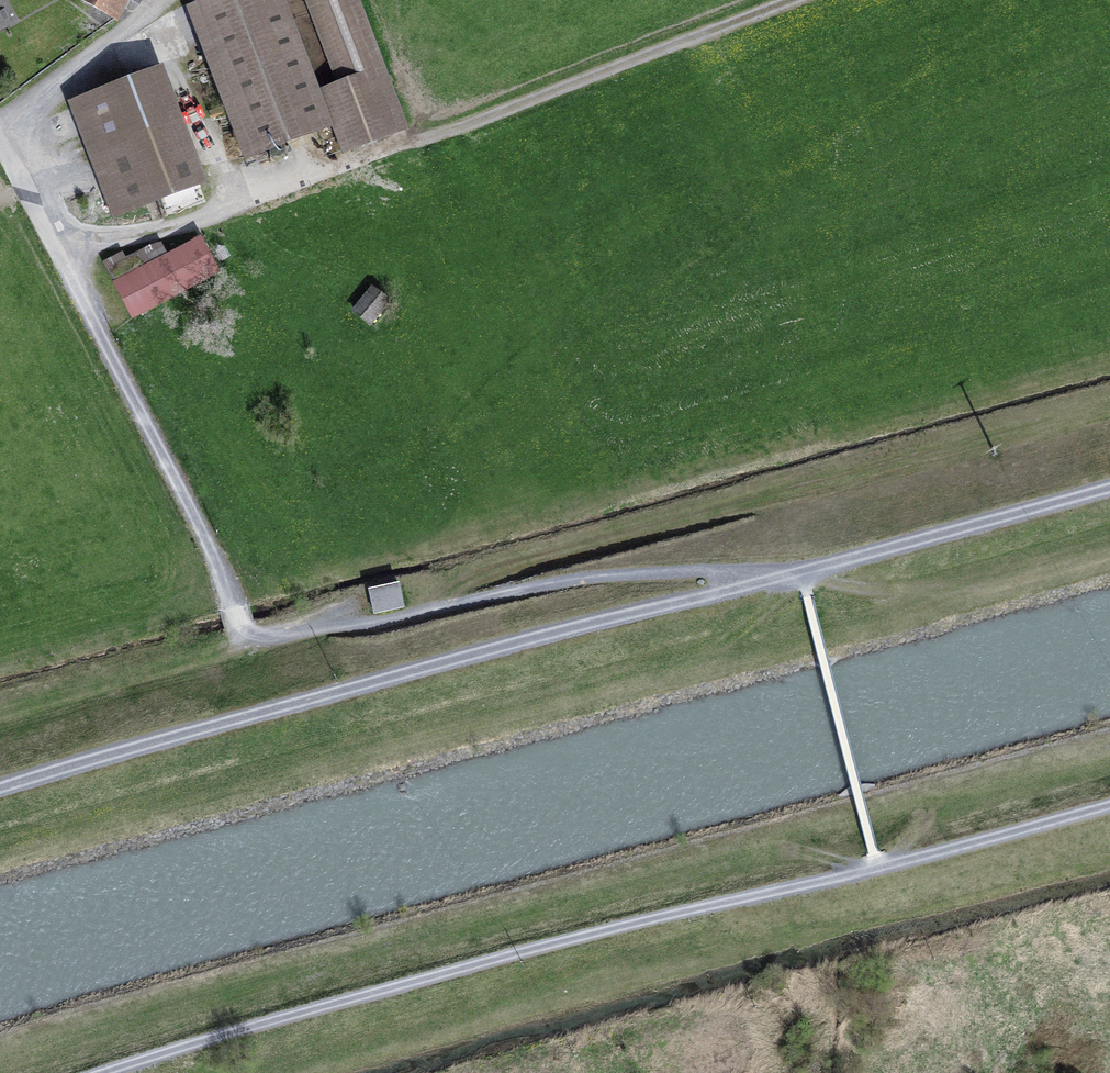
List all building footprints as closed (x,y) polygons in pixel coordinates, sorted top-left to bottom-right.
[(116,19),(126,0),(81,0),(116,19)] [(321,99),(284,0),(223,0),(200,9),(211,38),(200,42),(206,58),(217,53),(255,153),(337,121),(347,148),(404,126),(356,0),(309,0),(342,87),(327,92),(328,96),(321,99)] [(198,180),(158,73),(75,104),(116,211),(198,180)] [(133,315),(216,272),(199,240),(147,267),(140,252),(109,268),(133,315)] [(372,289),(355,310),(371,323),(388,302),(372,289)] [(404,607),(399,584),(370,590),(375,614),(404,607)]
